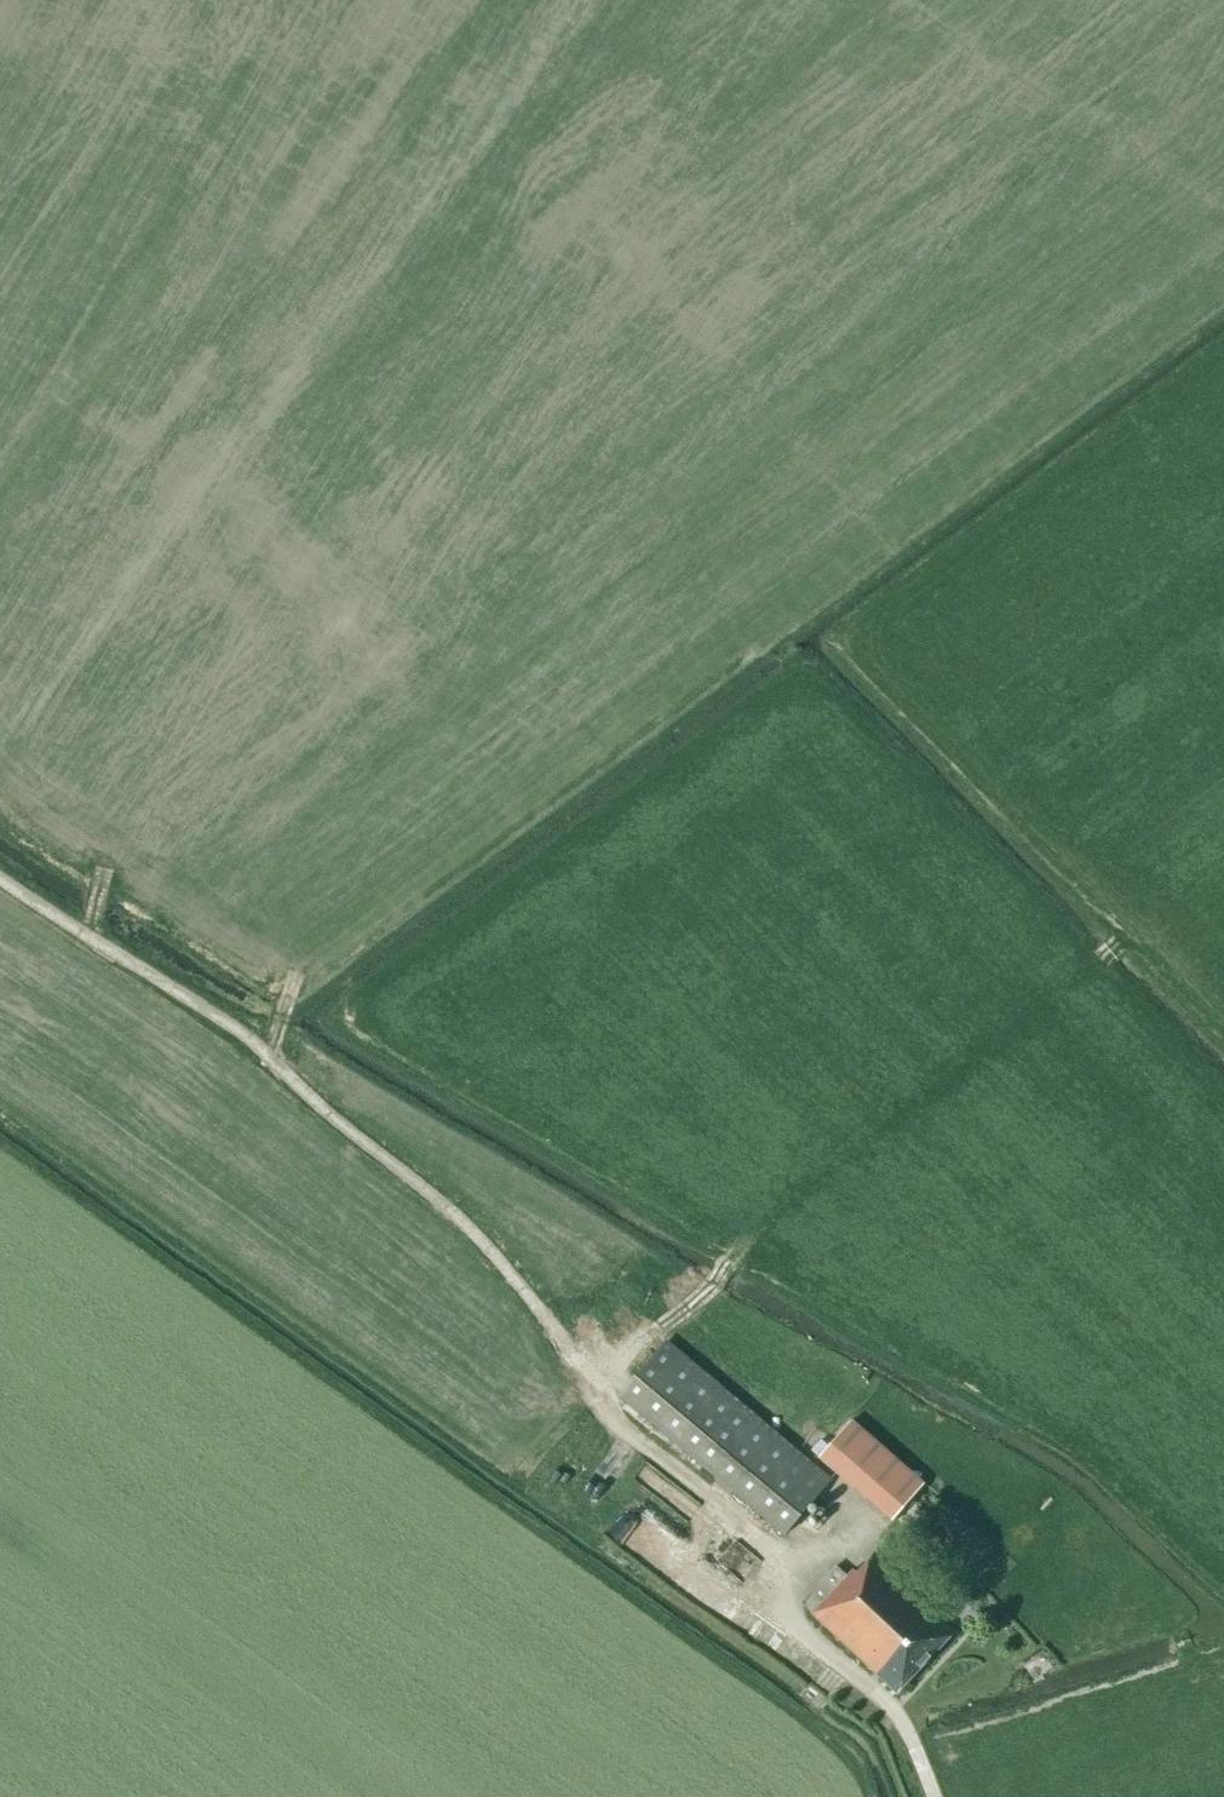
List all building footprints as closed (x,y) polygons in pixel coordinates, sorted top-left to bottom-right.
[(785,1535),(832,1479),(667,1341),(620,1397),(785,1535)] [(925,1484),(851,1421),(818,1459),(893,1522),(925,1484)] [(608,1535),(647,1563),(674,1525),(635,1497),(608,1535)] [(897,1694),(955,1633),(874,1556),(859,1573),(855,1570),(849,1576),(837,1565),(819,1585),(821,1587),(807,1601),(807,1606),(814,1613),(813,1613),(897,1694)]
